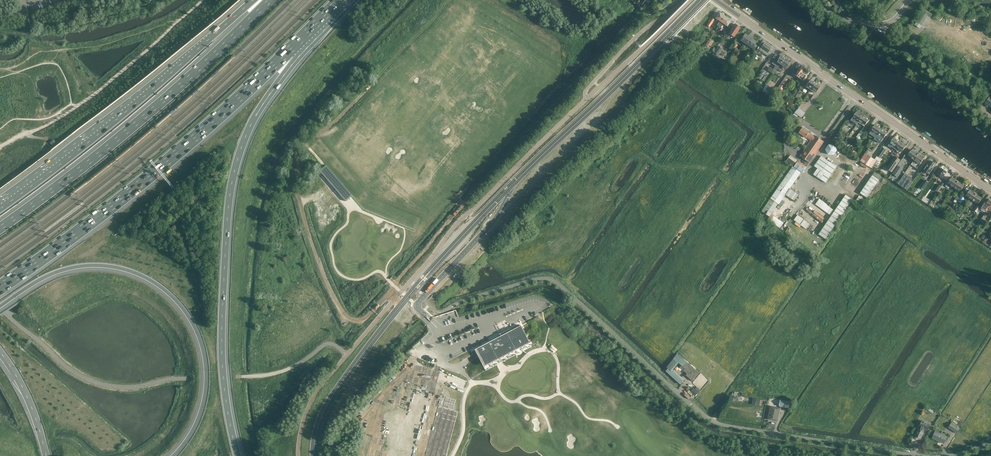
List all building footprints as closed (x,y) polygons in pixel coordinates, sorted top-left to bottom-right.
[(920,28),(928,15),(931,17),(932,14),(925,9),(915,25),(920,28)] [(719,13),(715,19),(719,22),(717,25),(718,26),(725,17),(719,13)] [(731,21),(725,17),(718,26),(721,28),(723,24),(727,27),(731,21)] [(709,27),(715,19),(712,18),(706,25),(709,27)] [(734,24),(730,30),(728,33),(733,37),(735,33),(736,34),(740,28),(734,24)] [(745,34),(740,41),(754,50),(757,46),(755,45),(757,42),(745,34)] [(764,43),(762,46),(759,45),(757,49),(758,50),(755,53),(761,57),(763,53),(768,56),(770,52),(769,51),(771,48),(764,43)] [(717,55),(722,49),(718,46),(713,53),(717,55)] [(782,55),(781,55),(780,55),(779,57),(777,56),(774,60),(771,64),(774,65),(772,68),(769,67),(767,70),(773,74),(780,65),(785,58),(784,58),(784,57),(782,55)] [(786,58),(785,58),(780,65),(777,69),(781,72),(784,68),(785,67),(786,68),(788,65),(787,64),(789,61),(788,60),(786,58)] [(796,67),(792,74),(798,78),(796,81),(799,83),(797,86),(799,87),(800,86),(803,82),(804,82),(807,77),(804,75),(805,74),(802,72),(803,71),(796,67)] [(781,90),(790,80),(786,77),(777,87),(781,90)] [(810,90),(815,83),(810,79),(805,87),(810,90)] [(820,86),(815,83),(810,90),(815,93),(820,86)] [(798,108),(794,114),(800,118),(804,113),(798,108)] [(852,118),(853,119),(851,122),(856,125),(863,116),(856,111),(852,118)] [(869,120),(863,116),(856,125),(857,124),(861,127),(862,125),(864,126),(869,120)] [(876,124),(872,129),(871,130),(877,135),(882,129),(876,124)] [(806,138),(807,137),(811,140),(800,156),(810,163),(824,142),(814,135),(814,136),(810,133),(810,132),(803,127),(799,133),(806,138)] [(882,129),(877,135),(877,136),(880,138),(879,139),(882,141),(884,138),(888,133),(882,129)] [(894,137),(889,144),(888,146),(891,148),(894,150),(895,149),(900,142),(894,137)] [(906,146),(900,142),(895,149),(899,152),(899,151),(902,152),(906,146)] [(834,155),(837,150),(835,145),(829,145),(826,149),(828,155),(834,155)] [(882,159),(881,158),(886,150),(883,148),(875,158),(880,162),(882,159)] [(911,158),(914,161),(918,154),(912,150),(908,155),(912,157),(911,158)] [(925,158),(918,154),(914,161),(911,164),(918,169),(925,158)] [(861,161),(869,166),(874,159),(869,155),(865,160),(863,159),(861,161)] [(807,167),(793,158),(790,156),(786,162),(803,173),(807,167)] [(815,166),(818,168),(813,175),(826,183),(837,167),(821,156),(815,166)] [(892,172),(901,160),(895,156),(887,169),(892,172)] [(927,163),(925,166),(923,170),(929,174),(936,165),(931,161),(929,164),(927,163)] [(351,197),(326,166),(319,172),(345,202),(351,197)] [(897,177),(903,169),(898,166),(892,174),(897,177)] [(793,167),(762,212),(770,217),(778,204),(779,205),(786,195),(789,197),(790,194),(788,192),(802,173),(793,167)] [(943,179),(947,172),(941,168),(939,171),(938,170),(936,174),(943,179)] [(907,190),(914,179),(906,173),(898,183),(907,190)] [(867,198),(880,180),(873,175),(861,193),(867,198)] [(950,186),(954,188),(958,181),(952,177),(948,182),(951,184),(950,186)] [(924,189),(929,181),(926,179),(920,187),(924,189)] [(964,186),(958,181),(954,188),(956,190),(957,188),(961,191),(964,186)] [(966,196),(972,200),(976,194),(970,190),(966,196)] [(853,199),(846,194),(819,234),(826,239),(853,199)] [(982,199),(976,194),(972,200),(975,203),(976,202),(979,204),(982,199)] [(831,215),(835,209),(820,198),(816,204),(831,215)] [(794,220),(807,228),(810,223),(798,214),(794,220)] [(459,322),(457,317),(455,312),(435,319),(443,326),(459,322)] [(520,326),(475,350),(486,371),(534,347),(520,326)] [(699,373),(678,354),(667,367),(668,368),(666,371),(680,384),(684,380),(673,369),(678,363),(684,369),(683,370),(687,374),(685,375),(692,381),(699,373)] [(697,386),(695,389),(694,387),(691,390),(696,395),(701,390),(697,386)] [(743,397),(744,391),(739,390),(739,392),(733,391),(732,395),(731,400),(742,402),(743,397)] [(781,408),(771,406),(773,401),(769,400),(768,405),(771,406),(768,419),(778,421),(781,408)] [(930,424),(922,420),(920,426),(919,426),(918,430),(919,430),(916,436),(921,438),(924,431),(923,431),(924,429),(927,430),(930,424)] [(953,431),(957,433),(961,426),(957,423),(953,431)] [(948,434),(936,428),(931,438),(944,444),(948,434)]
